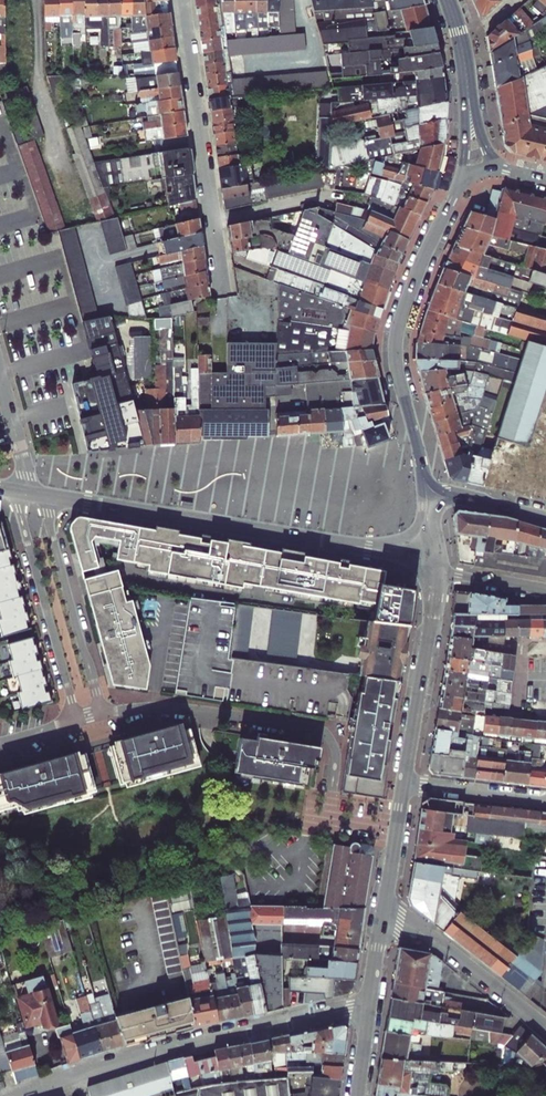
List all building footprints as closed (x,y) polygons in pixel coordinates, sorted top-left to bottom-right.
[(58,0),(43,0),(45,31),(51,32),(51,23),(59,23),(58,0)] [(59,23),(60,38),(63,38),(63,35),(72,34),(71,0),(58,0),(59,23)] [(72,34),(74,48),(79,48),(79,35),(85,35),(84,30),(83,0),(71,0),(72,34)] [(84,30),(96,30),(95,0),(83,0),(84,30)] [(96,30),(100,30),(100,46),(108,46),(106,0),(95,0),(96,30)] [(108,46),(112,46),(112,47),(121,47),(121,46),(120,28),(120,24),(119,15),(119,0),(106,0),(108,46)] [(119,15),(131,15),(131,0),(119,0),(119,15)] [(131,15),(132,27),(132,33),(146,31),(146,28),(144,16),(143,0),(131,0),(131,15)] [(144,16),(169,13),(167,0),(143,0),(144,16)] [(220,3),(222,15),(223,26),(224,34),(234,33),(235,36),(232,0),(220,0),(220,3)] [(235,36),(246,35),(245,28),(243,0),(232,0),(235,36)] [(245,28),(251,28),(256,27),(255,0),(243,0),(245,28)] [(256,27),(257,29),(268,28),(266,0),(255,0),(256,27)] [(268,28),(279,27),(277,0),(266,0),(268,28)] [(279,27),(280,35),(295,35),(292,0),(277,0),(279,27)] [(371,0),(310,0),(313,12),(322,12),(323,22),(324,22),(373,18),(373,13),(371,0)] [(424,6),(422,0),(371,0),(373,13),(379,12),(384,11),(424,6)] [(478,16),(483,17),(500,1),(502,0),(472,0),(478,16)] [(536,1),(532,7),(544,17),(545,16),(545,0),(535,0),(536,1)] [(220,3),(195,6),(197,18),(222,15),(220,3)] [(323,22),(315,22),(321,45),(327,44),(347,42),(347,40),(393,36),(392,33),(430,28),(424,6),(384,11),(379,12),(373,13),(373,18),(324,22),(323,22)] [(489,52),(533,24),(519,8),(488,35),(487,36),(489,52)] [(322,12),(313,12),(315,22),(323,22),(322,12)] [(169,13),(144,16),(146,28),(170,25),(169,13)] [(222,15),(197,18),(199,30),(223,26),(222,15)] [(489,52),(491,65),(538,44),(535,33),(545,29),(545,16),(544,17),(533,24),(489,52)] [(146,31),(132,33),(130,33),(131,42),(131,43),(132,43),(172,37),(170,25),(146,28),(146,31)] [(223,26),(199,30),(200,42),(225,38),(224,34),(223,26)] [(435,44),(430,28),(392,33),(393,36),(347,40),(347,42),(348,53),(367,51),(388,49),(435,44)] [(268,37),(225,40),(225,41),(227,50),(227,56),(306,48),(304,34),(295,35),(280,35),(268,37)] [(172,37),(132,43),(134,54),(140,53),(173,48),(172,37)] [(225,38),(200,42),(202,53),(227,50),(225,41),(225,40),(225,38)] [(435,44),(388,49),(389,60),(437,53),(435,44)] [(538,44),(491,65),(495,88),(521,77),(529,73),(527,68),(523,70),(521,66),(516,67),(514,64),(541,55),(538,44)] [(173,48),(140,53),(142,65),(153,64),(175,61),(173,48)] [(367,51),(348,53),(340,54),(342,72),(329,73),(331,79),(369,75),(441,67),(437,53),(389,60),(388,49),(367,51)] [(227,50),(202,53),(203,64),(228,61),(227,56),(227,50)] [(175,61),(153,64),(155,74),(155,76),(177,73),(175,61)] [(228,61),(203,64),(205,76),(230,73),(228,62),(228,61)] [(97,64),(86,65),(86,75),(97,74),(97,64)] [(495,88),(496,92),(501,126),(545,105),(545,65),(529,73),(521,77),(495,88)] [(122,74),(121,66),(112,66),(113,74),(122,74)] [(441,67),(369,75),(370,79),(379,78),(380,81),(395,80),(396,82),(443,78),(441,67)] [(325,71),(231,79),(231,84),(233,96),(328,86),(325,71)] [(155,76),(135,78),(137,91),(139,91),(179,86),(177,73),(155,76)] [(230,73),(205,76),(207,88),(231,84),(231,79),(230,73)] [(71,101),(61,76),(46,76),(65,128),(79,124),(76,116),(75,113),(71,101)] [(137,91),(135,78),(135,77),(125,79),(127,93),(137,91)] [(79,78),(69,78),(69,93),(79,92),(79,78)] [(443,78),(396,82),(337,88),(338,103),(444,91),(443,78)] [(231,84),(207,88),(208,100),(233,96),(231,84)] [(57,231),(65,229),(33,139),(43,136),(26,86),(12,91),(17,106),(25,128),(29,142),(17,146),(48,233),(57,231)] [(179,86),(139,91),(141,103),(180,98),(179,86)] [(331,118),(330,127),(337,125),(375,117),(388,114),(445,102),(444,91),(338,103),(331,103),(331,115),(331,118)] [(233,96),(208,100),(210,111),(234,108),(233,96)] [(180,98),(141,103),(134,104),(135,112),(146,111),(147,116),(158,114),(182,111),(180,98)] [(445,102),(388,114),(390,122),(401,120),(403,128),(444,119),(445,102)] [(331,115),(331,103),(319,104),(318,114),(331,115)] [(501,126),(504,142),(503,143),(512,154),(513,153),(545,161),(545,105),(501,126)] [(234,108),(210,111),(212,122),(236,119),(234,108)] [(182,111),(158,114),(159,120),(158,120),(142,122),(143,130),(184,123),(182,111)] [(84,114),(76,116),(79,124),(80,127),(88,126),(84,114)] [(388,114),(375,117),(375,120),(364,122),(365,128),(376,126),(379,138),(389,135),(391,144),(406,142),(418,140),(443,133),(444,119),(403,128),(401,120),(390,122),(388,114)] [(330,127),(331,118),(317,117),(315,162),(321,162),(320,170),(322,170),(322,171),(329,169),(330,127)] [(236,119),(212,122),(213,134),(238,131),(236,119)] [(184,123),(143,130),(145,142),(153,141),(158,140),(186,136),(184,123)] [(79,124),(65,128),(74,154),(72,155),(97,222),(113,216),(102,187),(93,163),(89,150),(85,138),(84,137),(80,127),(79,124)] [(330,127),(329,169),(343,166),(371,159),(393,154),(391,144),(389,135),(379,138),(363,141),(362,139),(343,144),(337,125),(330,127)] [(84,137),(85,138),(91,137),(89,126),(82,128),(84,137)] [(29,142),(25,128),(13,132),(17,146),(29,142)] [(238,131),(213,134),(215,146),(240,142),(238,131)] [(406,142),(391,144),(393,154),(442,144),(443,133),(418,140),(406,142)] [(186,136),(158,140),(161,153),(188,149),(186,136)] [(88,139),(89,150),(99,148),(97,138),(88,139)] [(158,140),(153,141),(154,154),(161,153),(158,140)] [(240,142),(215,146),(217,158),(241,154),(240,142)] [(393,154),(371,159),(404,169),(406,164),(437,172),(442,154),(442,144),(393,154)] [(154,154),(93,163),(102,187),(160,179),(191,174),(191,172),(188,150),(188,149),(161,153),(154,154)] [(241,154),(217,158),(218,169),(243,165),(241,154)] [(371,159),(343,166),(388,178),(432,189),(437,172),(406,164),(404,169),(371,159)] [(243,165),(218,169),(220,181),(245,177),(243,165)] [(320,171),(263,184),(264,193),(265,201),(323,187),(320,171)] [(325,173),(323,188),(331,189),(333,174),(325,173)] [(191,174),(160,179),(162,195),(166,195),(168,206),(179,203),(195,200),(191,174)] [(401,185),(387,181),(370,176),(363,194),(371,197),(419,216),(426,203),(398,194),(401,185)] [(245,177),(220,181),(221,189),(246,185),(245,177)] [(388,178),(387,181),(401,185),(398,194),(426,203),(432,189),(388,178)] [(246,185),(221,189),(222,200),(264,193),(263,184),(263,182),(246,185)] [(486,216),(494,218),(537,235),(541,236),(544,225),(545,216),(545,199),(505,188),(505,187),(501,190),(501,192),(492,190),(486,216)] [(264,193),(222,200),(224,210),(265,201),(264,193)] [(363,208),(359,218),(367,222),(407,241),(419,216),(371,197),(367,205),(369,205),(367,210),(363,208)] [(195,200),(179,203),(182,222),(197,219),(195,200)] [(335,203),(333,211),(350,216),(353,207),(335,203)] [(318,207),(317,209),(316,215),(332,224),(346,232),(375,249),(378,244),(332,215),(333,211),(318,207)] [(353,207),(350,216),(359,218),(363,208),(353,207)] [(303,212),(294,236),(288,254),(350,277),(387,291),(392,276),(324,248),(332,224),(316,215),(317,209),(303,212)] [(359,218),(350,216),(333,211),(332,215),(378,244),(401,254),(407,241),(367,222),(359,218)] [(470,212),(463,227),(528,246),(530,247),(533,248),(537,235),(494,218),(486,216),(470,212)] [(102,232),(120,228),(116,217),(114,218),(99,221),(102,232)] [(272,234),(271,228),(270,217),(226,227),(228,241),(261,236),(272,234)] [(197,219),(182,222),(152,230),(155,242),(199,232),(197,219)] [(346,232),(332,224),(324,248),(392,276),(397,263),(372,254),(360,249),(340,241),(346,232)] [(65,229),(57,231),(59,238),(75,234),(74,227),(65,229)] [(463,227),(453,246),(486,256),(490,246),(526,254),(528,246),(463,227)] [(120,228),(102,232),(102,233),(104,240),(122,236),(120,228)] [(253,250),(249,250),(246,259),(271,267),(344,295),(350,277),(288,254),(294,236),(271,228),(272,234),(261,236),(263,248),(253,250)] [(159,255),(201,246),(200,240),(200,236),(199,232),(155,242),(156,246),(157,250),(159,255)] [(375,249),(346,232),(340,241),(360,249),(372,254),(397,263),(401,254),(378,244),(375,249)] [(123,235),(122,236),(124,243),(126,249),(136,247),(132,233),(123,235)] [(75,234),(59,238),(61,245),(77,241),(75,234)] [(122,236),(104,240),(105,240),(107,247),(124,243),(122,236)] [(261,236),(228,241),(230,253),(249,250),(253,250),(263,248),(261,236)] [(77,241),(61,245),(63,253),(79,248),(77,241)] [(124,243),(107,247),(107,248),(109,255),(126,249),(124,243)] [(201,246),(159,255),(160,265),(180,261),(181,264),(203,259),(201,246)] [(453,246),(448,257),(528,282),(531,271),(522,268),(486,256),(453,246)] [(522,268),(531,271),(545,275),(545,251),(533,248),(530,247),(528,246),(526,254),(522,268)] [(79,248),(63,253),(66,264),(82,259),(79,248)] [(448,257),(443,269),(509,289),(522,292),(528,294),(532,284),(528,282),(448,257)] [(82,259),(66,264),(68,271),(84,267),(82,259)] [(203,259),(181,264),(151,271),(154,283),(162,281),(205,271),(203,259)] [(116,275),(132,271),(130,263),(114,267),(116,275)] [(84,267),(68,271),(70,279),(86,274),(84,267)] [(344,295),(271,267),(266,279),(278,284),(378,318),(381,309),(344,295)] [(443,269),(436,284),(517,308),(522,292),(509,289),(443,269)] [(132,271),(116,275),(119,284),(135,281),(133,275),(132,271)] [(205,271),(162,281),(164,289),(184,284),(185,288),(207,283),(205,271)] [(528,282),(532,284),(545,288),(545,275),(531,271),(528,282)] [(86,274),(70,279),(72,286),(88,282),(86,274)] [(350,277),(344,295),(381,309),(387,291),(350,277)] [(135,281),(119,284),(121,293),(137,289),(135,281)] [(88,282),(72,286),(73,290),(74,294),(90,290),(88,282)] [(207,283),(185,288),(161,294),(164,306),(189,300),(209,296),(207,283)] [(278,284),(277,320),(331,328),(342,329),(343,324),(373,334),(378,318),(278,284)] [(431,297),(545,331),(545,317),(517,308),(436,284),(431,297)] [(137,289),(121,293),(124,300),(139,296),(137,289)] [(90,290),(74,294),(76,301),(92,297),(90,290)] [(139,296),(124,300),(126,307),(141,303),(139,296)] [(92,297),(76,301),(76,302),(78,309),(94,305),(92,297)] [(426,310),(461,321),(475,325),(476,325),(486,329),(526,341),(545,348),(545,331),(431,297),(426,310)] [(189,300),(164,306),(158,308),(160,319),(171,318),(173,317),(192,313),(189,300)] [(141,303),(126,307),(127,313),(141,310),(143,310),(141,303)] [(94,305),(78,309),(79,312),(80,316),(96,312),(94,305)] [(141,310),(127,313),(129,317),(145,318),(143,310),(141,310)] [(426,310),(420,331),(460,337),(460,327),(461,321),(426,310)] [(96,312),(80,316),(82,321),(98,318),(96,312)] [(98,318),(82,321),(97,379),(72,384),(82,426),(88,452),(144,445),(132,399),(109,315),(98,318)] [(197,317),(197,325),(208,325),(208,317),(197,317)] [(171,318),(160,319),(154,320),(154,322),(154,330),(158,330),(160,357),(154,357),(155,389),(159,444),(174,443),(173,358),(171,318)] [(277,343),(276,354),(327,352),(331,328),(277,320),(277,343)] [(331,328),(327,352),(371,350),(373,334),(343,324),(342,329),(331,328)] [(475,325),(472,335),(483,338),(486,329),(476,325),(475,325)] [(420,331),(416,343),(470,346),(477,348),(494,353),(499,354),(502,344),(483,338),(472,335),(469,337),(463,336),(462,336),(462,337),(460,337),(420,331)] [(496,438),(514,443),(526,446),(538,407),(542,395),(545,384),(545,383),(545,348),(526,341),(524,351),(521,360),(517,373),(513,383),(512,389),(511,390),(508,400),(496,438)] [(226,343),(226,364),(251,365),(250,383),(265,383),(264,396),(276,395),(276,386),(276,368),(276,354),(277,343),(250,343),(227,343),(226,343)] [(470,346),(416,343),(415,359),(416,359),(475,362),(517,373),(521,360),(499,354),(494,353),(477,348),(470,346)] [(276,354),(276,368),(373,360),(371,350),(327,352),(276,354)] [(191,405),(184,405),(185,443),(199,442),(198,374),(211,374),(210,355),(197,355),(197,368),(190,369),(191,405)] [(183,358),(173,358),(174,443),(185,443),(184,405),(184,398),(187,398),(188,377),(181,377),(181,368),(183,368),(183,358)] [(475,362),(416,359),(418,372),(457,369),(474,373),(487,376),(502,379),(503,379),(513,383),(517,373),(475,362)] [(276,368),(276,386),(291,385),(305,384),(377,377),(373,360),(276,368)] [(225,373),(211,374),(198,374),(199,442),(200,442),(200,440),(230,440),(232,439),(233,438),(239,433),(240,435),(241,436),(243,436),(245,437),(267,437),(267,410),(264,410),(264,396),(265,383),(250,383),(251,365),(226,364),(226,373),(225,373)] [(457,369),(418,372),(424,394),(447,390),(452,389),(470,386),(474,373),(457,369)] [(474,373),(470,386),(483,388),(487,376),(474,373)] [(377,377),(305,384),(307,410),(307,415),(311,414),(310,410),(323,409),(340,408),(384,405),(377,377)] [(513,383),(503,379),(501,387),(512,389),(513,383)] [(291,385),(276,386),(276,395),(291,395),(291,385)] [(447,390),(424,394),(428,408),(466,399),(481,396),(483,388),(470,386),(452,389),(447,390)] [(483,388),(481,396),(496,401),(498,397),(488,394),(489,389),(483,388)] [(143,398),(132,399),(144,445),(159,444),(155,389),(144,389),(145,409),(143,409),(143,398)] [(466,399),(428,408),(432,422),(476,410),(479,402),(481,396),(466,399)] [(476,410),(432,422),(438,444),(452,441),(469,435),(476,433),(486,430),(496,401),(481,396),(479,402),(476,410)] [(384,405),(340,408),(342,421),(344,420),(355,417),(355,419),(358,425),(380,418),(387,416),(384,405)] [(340,408),(323,409),(324,432),(343,431),(342,421),(340,408)] [(311,414),(307,415),(309,433),(324,432),(323,409),(310,410),(311,414)] [(309,433),(307,415),(305,415),(305,411),(275,413),(276,436),(309,433)] [(387,416),(380,418),(388,439),(394,436),(387,416)] [(342,421),(343,431),(343,438),(342,438),(342,447),(362,445),(363,447),(366,446),(366,448),(388,440),(388,439),(380,418),(358,425),(355,419),(355,417),(344,420),(342,421)] [(452,441),(438,444),(443,460),(460,454),(470,456),(473,457),(481,449),(486,430),(476,433),(469,435),(452,441)] [(470,456),(465,483),(480,486),(492,451),(481,449),(473,457),(470,456)] [(460,454),(443,460),(448,477),(452,480),(465,483),(470,456),(460,454)] [(482,552),(488,516),(477,514),(457,511),(453,515),(456,548),(458,548),(457,555),(459,555),(458,564),(480,567),(482,552)] [(489,553),(511,555),(516,521),(505,518),(488,516),(482,552),(489,553)] [(155,530),(81,517),(79,517),(78,518),(76,518),(74,519),(73,521),(71,522),(70,523),(70,525),(69,527),(69,528),(69,530),(81,572),(93,569),(95,576),(105,573),(102,558),(98,559),(95,547),(98,545),(116,548),(117,541),(119,542),(117,559),(150,565),(149,571),(245,588),(246,584),(363,605),(363,602),(379,604),(413,609),(415,590),(384,584),(386,571),(351,564),(351,560),(340,558),(340,562),(306,556),(306,552),(282,548),(281,552),(251,546),(251,543),(227,538),(226,542),(212,540),(212,536),(201,534),(201,538),(179,534),(180,530),(156,526),(155,530)] [(516,521),(511,555),(523,556),(527,525),(516,521)] [(9,549),(2,524),(0,524),(0,551),(9,549)] [(527,525),(523,556),(535,558),(538,528),(527,525)] [(535,558),(545,559),(545,530),(538,528),(535,558)] [(11,565),(9,559),(11,558),(9,549),(0,551),(0,569),(11,565)] [(480,567),(545,578),(545,559),(535,558),(523,556),(511,555),(489,553),(482,552),(480,567)] [(16,581),(14,575),(16,575),(13,565),(11,565),(0,569),(0,586),(16,581)] [(118,571),(84,580),(113,684),(147,690),(150,666),(132,600),(126,601),(122,586),(118,571)] [(19,598),(17,592),(21,591),(18,581),(16,581),(0,586),(0,603),(19,598)] [(458,614),(511,614),(522,614),(534,614),(545,614),(545,605),(509,604),(510,598),(474,592),(473,594),(460,593),(458,614)] [(25,613),(23,607),(25,606),(22,597),(19,598),(0,603),(0,616),(1,620),(25,613)] [(236,604),(192,598),(177,694),(223,702),(225,688),(229,688),(233,659),(230,658),(236,604)] [(375,622),(410,626),(413,609),(379,604),(375,622)] [(254,607),(240,605),(233,658),(248,660),(254,607)] [(303,613),(273,609),(268,654),(297,658),(303,613)] [(0,620),(0,629),(2,638),(28,631),(26,623),(29,622),(27,613),(25,613),(1,620),(0,620)] [(455,636),(477,639),(483,639),(483,636),(509,636),(509,620),(511,620),(511,614),(458,614),(455,636)] [(509,636),(522,636),(522,614),(511,614),(511,620),(509,620),(509,636)] [(522,614),(522,636),(533,636),(534,614),(522,614)] [(534,614),(533,636),(545,636),(545,614),(534,614)] [(363,659),(360,675),(365,676),(398,681),(401,664),(405,665),(409,634),(410,626),(375,622),(369,621),(366,639),(358,638),(357,647),(359,647),(358,659),(363,659)] [(455,636),(451,657),(506,666),(505,668),(518,671),(519,655),(476,648),(477,639),(455,636)] [(35,655),(38,654),(35,644),(33,644),(31,637),(7,643),(12,661),(35,655)] [(13,678),(17,677),(40,670),(43,669),(40,659),(36,660),(35,655),(12,661),(9,662),(13,678)] [(506,666),(451,657),(449,669),(493,678),(503,679),(517,682),(518,671),(505,668),(506,666)] [(248,660),(233,658),(233,659),(229,688),(227,702),(347,720),(349,707),(350,699),(348,689),(350,674),(248,660)] [(447,682),(491,690),(493,678),(449,669),(447,682)] [(43,686),(47,685),(44,676),(42,676),(40,670),(17,677),(21,692),(43,686)] [(389,724),(393,724),(397,700),(402,681),(398,681),(365,676),(363,692),(360,691),(357,708),(356,707),(343,790),(383,797),(392,740),(386,739),(389,724)] [(503,679),(501,692),(515,695),(517,682),(503,679)] [(445,695),(497,703),(514,705),(515,695),(501,692),(491,690),(447,682),(445,695)] [(23,710),(51,702),(49,692),(45,693),(43,686),(21,692),(18,693),(23,710)] [(445,695),(443,708),(476,712),(480,711),(489,712),(490,706),(493,707),(492,711),(496,712),(497,703),(445,695)] [(443,708),(440,729),(477,735),(480,711),(476,712),(443,708)] [(500,739),(503,717),(490,715),(487,737),(498,738),(500,739)] [(513,741),(515,718),(503,717),(500,739),(512,741),(513,741)] [(525,737),(527,719),(515,718),(513,741),(517,741),(524,742),(525,742),(525,737)] [(538,738),(540,721),(527,719),(525,737),(531,738),(538,738)] [(540,721),(538,738),(537,744),(545,745),(545,721),(540,721)] [(111,748),(113,757),(116,757),(121,773),(118,773),(121,783),(126,782),(127,786),(143,781),(142,776),(198,761),(189,730),(179,733),(176,725),(150,732),(151,737),(131,742),(130,738),(115,742),(116,746),(111,748)] [(440,729),(436,753),(452,756),(453,749),(474,752),(473,761),(468,760),(466,777),(480,778),(484,736),(477,735),(440,729)] [(130,738),(131,742),(151,737),(150,732),(130,738)] [(480,778),(493,780),(498,738),(487,737),(484,736),(480,778)] [(257,740),(241,737),(235,772),(252,775),(252,777),(308,785),(310,767),(314,768),(317,750),(300,748),(300,751),(291,750),(292,742),(258,737),(257,740)] [(498,738),(493,780),(507,781),(510,752),(512,741),(500,739),(498,738)] [(515,753),(510,752),(507,781),(519,783),(524,742),(517,741),(515,753)] [(524,742),(519,783),(532,784),(535,757),(535,755),(529,754),(531,743),(525,742),(524,742)] [(543,758),(544,751),(545,751),(545,745),(537,744),(536,743),(535,755),(535,757),(543,758)] [(452,756),(436,753),(433,769),(437,773),(466,777),(468,760),(473,761),(474,752),(453,749),(452,756)] [(0,774),(0,809),(16,805),(18,810),(73,795),(74,800),(90,796),(89,792),(94,791),(92,781),(89,781),(85,765),(87,765),(85,755),(79,756),(78,752),(62,757),(63,760),(37,767),(36,764),(0,774)] [(62,757),(36,764),(37,767),(63,760),(62,757)] [(545,786),(545,769),(542,768),(543,758),(535,757),(532,784),(545,786)] [(142,776),(143,781),(199,766),(198,761),(142,776)] [(423,805),(422,810),(489,817),(491,806),(463,803),(430,799),(423,805)] [(0,809),(0,815),(18,810),(16,805),(0,809)] [(491,806),(489,817),(506,819),(507,808),(491,806)] [(525,810),(507,808),(506,819),(524,821),(525,810)] [(441,832),(466,835),(466,831),(475,832),(488,834),(523,837),(525,821),(524,821),(506,819),(489,817),(422,810),(419,830),(431,831),(430,834),(440,836),(441,832)] [(540,812),(525,810),(524,821),(525,821),(539,823),(540,812)] [(539,823),(525,821),(523,837),(534,838),(532,854),(545,857),(545,824),(539,823)] [(414,862),(440,866),(441,862),(462,864),(464,849),(460,848),(461,841),(440,838),(440,836),(430,834),(431,831),(419,830),(414,862)] [(488,834),(475,832),(474,842),(487,844),(488,834)] [(365,907),(373,855),(371,855),(368,855),(369,849),(361,848),(361,846),(360,844),(359,843),(357,842),(355,842),(353,843),(351,844),(350,846),(333,843),(323,908),(365,907)] [(414,862),(411,879),(442,883),(442,880),(451,881),(453,875),(478,878),(479,871),(469,870),(461,869),(440,866),(414,862)] [(251,916),(251,906),(249,898),(237,900),(231,872),(220,875),(225,907),(226,913),(233,955),(234,961),(235,969),(236,974),(239,973),(243,972),(246,979),(249,986),(255,1014),(267,1012),(255,956),(254,954),(255,944),(251,916)] [(434,925),(441,886),(442,883),(411,879),(408,898),(411,906),(434,925)] [(445,933),(462,910),(441,886),(434,925),(445,933)] [(184,971),(181,960),(167,888),(151,892),(168,974),(184,971)] [(254,954),(255,956),(283,957),(283,944),(283,924),(283,905),(260,906),(251,906),(251,916),(255,944),(254,954)] [(365,907),(323,908),(306,908),(305,905),(283,905),(283,924),(285,924),(285,918),(314,919),(314,925),(325,925),(325,934),(336,935),(335,946),(360,949),(360,944),(365,907)] [(233,955),(226,913),(220,914),(214,915),(212,909),(207,910),(208,917),(197,918),(205,960),(216,958),(217,962),(214,963),(215,980),(210,982),(218,1022),(234,1019),(227,976),(225,962),(224,957),(233,955)] [(519,953),(462,910),(445,933),(501,977),(511,964),(519,953)] [(73,949),(63,918),(40,925),(49,956),(73,949)] [(283,944),(283,957),(310,959),(318,960),(319,949),(323,949),(323,946),(283,944)] [(319,949),(318,960),(358,962),(360,949),(335,946),(323,946),(323,949),(319,949)] [(430,953),(399,948),(394,982),(438,990),(443,963),(430,953)] [(517,968),(525,957),(519,953),(511,964),(517,968)] [(283,1008),(283,988),(283,957),(255,956),(267,1012),(283,1008)] [(522,972),(530,962),(525,957),(517,968),(522,972)] [(184,971),(189,996),(196,1027),(218,1022),(210,982),(192,987),(191,985),(193,981),(190,962),(186,959),(181,960),(184,971)] [(358,962),(318,960),(310,959),(309,964),(306,966),(306,971),(308,972),(308,976),(356,980),(358,962)] [(537,966),(530,962),(522,972),(528,977),(537,966)] [(507,981),(517,968),(511,964),(501,977),(507,981)] [(534,982),(542,971),(537,966),(528,977),(534,982)] [(512,986),(522,972),(517,968),(507,981),(512,986)] [(243,1017),(237,981),(237,977),(236,974),(235,969),(232,969),(233,975),(227,976),(234,1019),(241,1017),(243,1017)] [(518,990),(528,977),(522,972),(512,986),(518,990)] [(44,1026),(57,1022),(43,975),(25,981),(30,994),(19,997),(28,1025),(42,1021),(44,1026)] [(355,987),(356,980),(308,976),(291,976),(290,988),(290,991),(300,992),(301,988),(333,990),(332,997),(348,994),(352,991),(355,987)] [(524,995),(534,982),(528,977),(518,990),(524,995)] [(249,986),(246,979),(237,981),(243,1017),(255,1014),(249,986)] [(394,982),(391,998),(452,1008),(453,1000),(440,998),(441,990),(438,990),(394,982)] [(530,999),(540,986),(534,982),(524,995),(530,999)] [(103,1051),(89,1003),(84,986),(77,988),(79,996),(77,997),(85,1023),(86,1024),(87,1025),(88,1026),(88,1027),(72,1032),(80,1059),(103,1051)] [(96,997),(97,1001),(100,1000),(114,1048),(125,1046),(116,1016),(109,993),(96,997)] [(189,996),(116,1016),(125,1046),(195,1027),(196,1027),(189,996)] [(391,998),(388,1018),(411,1021),(412,1019),(490,1030),(501,1032),(504,1016),(465,1010),(452,1008),(391,998)] [(97,1001),(89,1003),(103,1051),(114,1048),(100,1000),(97,1001)] [(417,1034),(488,1042),(490,1030),(412,1019),(411,1021),(388,1018),(386,1031),(411,1035),(416,1036),(417,1034)] [(80,1059),(72,1032),(68,1019),(63,1021),(65,1026),(60,1028),(59,1030),(61,1037),(63,1037),(70,1063),(80,1059)] [(343,1023),(299,1033),(299,1041),(299,1048),(312,1049),(312,1043),(345,1044),(348,1029),(343,1023)] [(513,1035),(504,1045),(517,1049),(530,1034),(520,1026),(513,1035)] [(0,1027),(0,1069),(1,1073),(13,1070),(8,1053),(0,1027)] [(501,1044),(504,1045),(513,1035),(501,1032),(490,1030),(488,1042),(498,1043),(501,1044)] [(386,1031),(381,1058),(443,1062),(440,1056),(407,1054),(411,1035),(386,1031)] [(40,1074),(27,1034),(20,1036),(24,1048),(8,1053),(13,1070),(17,1083),(40,1074)] [(295,1053),(294,1042),(293,1034),(272,1039),(273,1053),(295,1053)] [(530,1034),(517,1049),(515,1051),(509,1066),(530,1067),(543,1054),(545,1051),(545,1049),(530,1034)] [(258,1079),(266,1079),(264,1062),(271,1060),(269,1039),(252,1042),(258,1079)] [(258,1079),(252,1042),(240,1045),(244,1066),(251,1065),(253,1073),(246,1074),(246,1076),(247,1080),(258,1079)] [(299,1053),(343,1054),(345,1044),(312,1043),(312,1049),(299,1048),(299,1053)] [(501,1044),(500,1065),(509,1066),(515,1051),(517,1049),(504,1045),(501,1044)] [(240,1045),(228,1047),(234,1081),(247,1080),(246,1076),(243,1076),(241,1066),(244,1066),(240,1045)] [(234,1081),(228,1047),(215,1049),(217,1055),(224,1082),(234,1081)] [(321,1064),(322,1067),(341,1069),(343,1054),(299,1053),(295,1053),(273,1053),(274,1061),(286,1061),(286,1063),(321,1064)] [(217,1055),(203,1058),(209,1085),(224,1082),(217,1055)] [(191,1056),(184,1058),(189,1077),(203,1074),(206,1085),(209,1085),(203,1058),(192,1061),(191,1056)] [(167,1062),(172,1080),(183,1078),(186,1090),(192,1088),(189,1077),(184,1058),(167,1062)] [(428,1095),(431,1095),(449,1095),(450,1089),(446,1084),(430,1082),(431,1072),(438,1072),(438,1069),(453,1070),(453,1068),(465,1069),(466,1063),(465,1063),(443,1062),(381,1058),(377,1083),(400,1086),(399,1093),(422,1095),(428,1095)] [(87,1087),(88,1088),(90,1095),(175,1095),(176,1095),(200,1095),(198,1087),(192,1088),(186,1090),(180,1091),(175,1092),(174,1089),(172,1080),(167,1062),(152,1066),(87,1087)] [(319,1076),(340,1079),(341,1069),(322,1067),(287,1068),(287,1077),(298,1077),(310,1076),(319,1076)] [(310,1076),(308,1095),(338,1095),(340,1079),(319,1076),(310,1076)] [(287,1077),(266,1079),(258,1079),(247,1080),(234,1081),(224,1082),(209,1085),(206,1085),(198,1087),(200,1095),(289,1095),(288,1094),(288,1085),(287,1077)] [(287,1077),(288,1085),(298,1084),(298,1077),(287,1077)] [(377,1083),(376,1095),(422,1095),(399,1093),(400,1086),(377,1083)]
